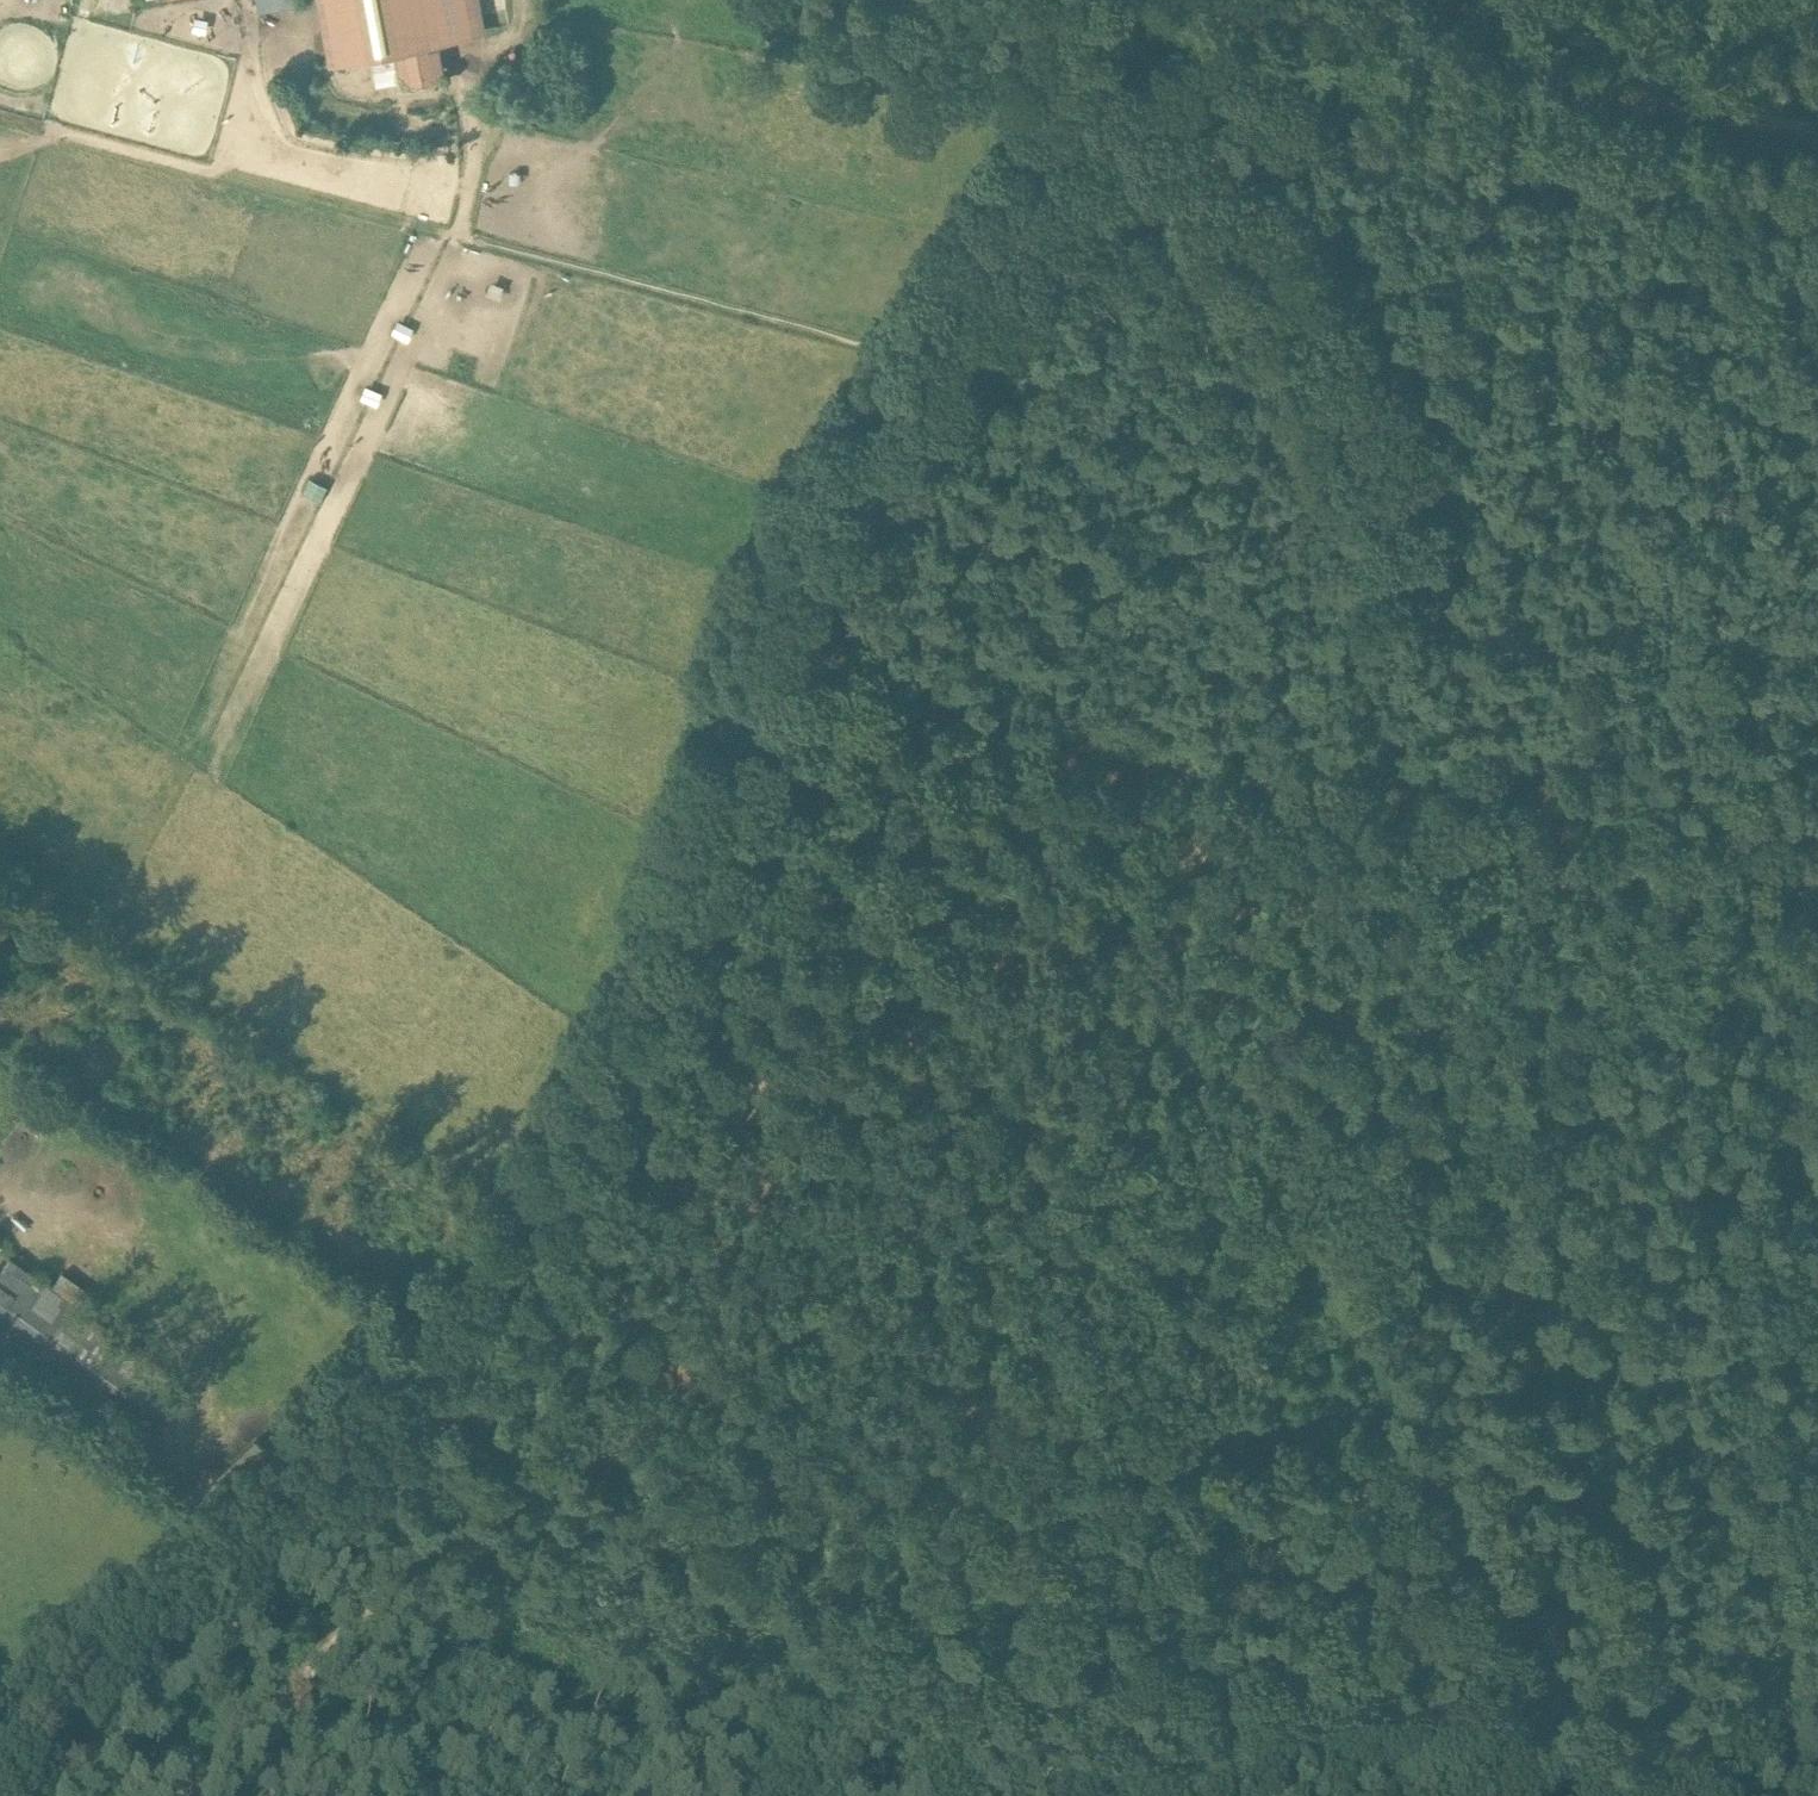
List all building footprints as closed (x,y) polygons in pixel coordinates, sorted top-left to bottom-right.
[(258,8),(298,2),(298,0),(257,0),(258,8)] [(332,62),(433,44),(425,0),(321,0),(332,62)] [(433,44),(482,35),(476,0),(425,0),(433,44)] [(437,50),(398,58),(404,86),(443,79),(437,50)] [(10,1260),(0,1273),(0,1341),(141,1444),(183,1386),(10,1260)]
